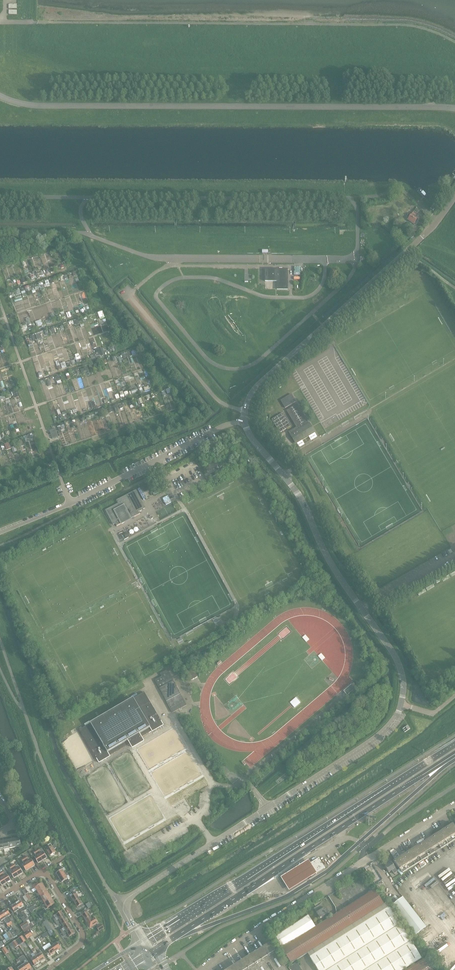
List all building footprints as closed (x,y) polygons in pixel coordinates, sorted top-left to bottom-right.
[(411,215),(413,212),(417,207),(412,203),(409,207),(409,206),(407,208),(412,212),(410,214),(411,215)] [(411,215),(408,220),(414,224),(418,219),(416,217),(418,216),(416,215),(417,215),(413,212),(411,215)] [(265,281),(277,281),(277,289),(288,289),(288,269),(265,269),(265,281)] [(291,394),(287,397),(281,401),(285,408),(296,402),(291,394)] [(289,432),(290,435),(309,424),(298,404),(287,411),(297,427),(289,432)] [(282,413),(272,420),(280,433),(290,426),(282,413)] [(309,424),(290,435),(296,444),(315,433),(309,423),(309,424)] [(55,429),(50,431),(52,439),(58,437),(55,429)] [(119,504),(106,511),(113,525),(116,523),(117,526),(117,527),(140,514),(139,514),(138,512),(145,508),(136,491),(117,501),(119,504)] [(155,681),(159,688),(173,681),(168,670),(161,674),(162,677),(155,681)] [(173,681),(159,688),(166,702),(180,694),(173,681)] [(79,730),(98,762),(99,762),(109,756),(110,756),(130,744),(133,748),(143,742),(141,738),(152,731),(163,725),(144,692),(79,730)] [(180,694),(166,702),(172,713),(179,709),(186,705),(180,694)] [(427,840),(394,861),(403,873),(454,840),(454,826),(453,824),(427,840)] [(54,845),(52,847),(51,844),(48,846),(50,848),(46,850),(50,856),(56,852),(54,850),(56,848),(54,845)] [(39,849),(36,851),(43,861),(47,858),(43,852),(40,854),(39,852),(40,851),(39,849)] [(43,861),(36,851),(34,852),(35,855),(37,854),(38,855),(34,858),(38,864),(43,861)] [(27,857),(24,858),(31,868),(35,865),(31,860),(28,862),(27,860),(28,859),(27,857)] [(31,868),(24,858),(22,860),(23,862),(25,861),(26,863),(22,865),(26,871),(31,868)] [(319,858),(311,863),(310,864),(316,874),(317,873),(325,868),(319,858)] [(392,863),(385,867),(389,873),(392,871),(394,874),(397,872),(395,869),(395,868),(392,863)] [(15,864),(12,866),(18,876),(23,873),(19,867),(16,869),(15,868),(16,866),(15,864)] [(18,876),(12,866),(9,867),(11,870),(13,869),(14,870),(10,873),(14,879),(18,876)] [(56,873),(59,878),(67,873),(66,872),(64,873),(62,870),(56,873)] [(3,872),(0,873),(6,883),(11,881),(7,875),(5,871),(3,872)] [(67,873),(59,878),(62,883),(68,879),(66,875),(67,874),(67,873)] [(35,888),(37,891),(35,892),(36,894),(38,893),(45,889),(42,884),(39,885),(35,888)] [(45,889),(38,893),(41,898),(48,894),(45,889)] [(274,937),(291,964),(308,953),(311,957),(310,957),(318,969),(403,969),(421,958),(387,903),(384,905),(375,890),(315,927),(308,915),(274,937)] [(71,897),(74,902),(79,899),(75,892),(72,894),(73,896),(71,897)] [(48,894),(41,898),(44,903),(52,899),(48,894)] [(403,897),(392,906),(415,936),(426,927),(403,897)] [(52,899),(44,903),(48,908),(55,904),(52,899)] [(79,899),(74,902),(77,908),(80,906),(81,908),(84,906),(79,899)] [(20,901),(15,904),(24,917),(25,919),(27,918),(23,912),(26,910),(24,907),(20,901)] [(24,917),(15,904),(11,907),(15,913),(18,911),(22,918),(24,917)] [(327,909),(325,910),(321,904),(314,909),(317,913),(316,913),(320,918),(328,914),(327,914),(329,912),(327,909)] [(7,909),(2,912),(10,926),(13,924),(11,922),(8,917),(11,916),(7,909)] [(82,915),(85,920),(90,917),(86,910),(83,912),(84,914),(82,915)] [(2,912),(0,913),(0,920),(1,921),(4,920),(7,924),(7,925),(8,927),(10,926),(2,912)] [(54,920),(56,923),(65,917),(61,912),(56,915),(59,919),(57,920),(56,919),(54,920)] [(65,917),(56,923),(58,926),(59,924),(58,923),(60,921),(63,926),(68,923),(65,917)] [(90,917),(85,920),(88,926),(91,924),(92,927),(93,927),(92,927),(98,923),(98,924),(98,923),(94,918),(92,919),(90,917)] [(46,921),(43,923),(49,931),(52,929),(46,921)] [(20,926),(23,930),(25,933),(31,928),(30,926),(29,924),(27,922),(20,926)] [(61,931),(62,933),(71,928),(68,923),(63,926),(65,930),(64,931),(62,929),(61,931)] [(71,928),(62,933),(64,936),(66,935),(65,933),(67,932),(70,937),(75,934),(71,928)] [(16,941),(19,946),(25,941),(22,936),(16,941)] [(59,942),(52,946),(56,952),(61,948),(59,946),(61,945),(59,942)] [(263,947),(278,969),(287,969),(270,943),(263,947)] [(56,952),(52,946),(46,951),(47,953),(49,952),(51,955),(56,952)] [(257,951),(268,969),(278,969),(263,947),(257,951)] [(38,955),(36,956),(40,962),(45,959),(39,950),(36,952),(38,955)] [(250,956),(259,969),(268,969),(257,951),(250,956)] [(40,962),(36,956),(33,958),(32,955),(29,957),(35,966),(40,962)] [(243,960),(249,969),(259,969),(250,956),(243,960)] [(21,963),(26,969),(28,969),(31,968),(26,959),(21,963)] [(426,959),(407,969),(433,969),(426,959)] [(236,964),(240,969),(249,969),(243,960),(236,964)]
